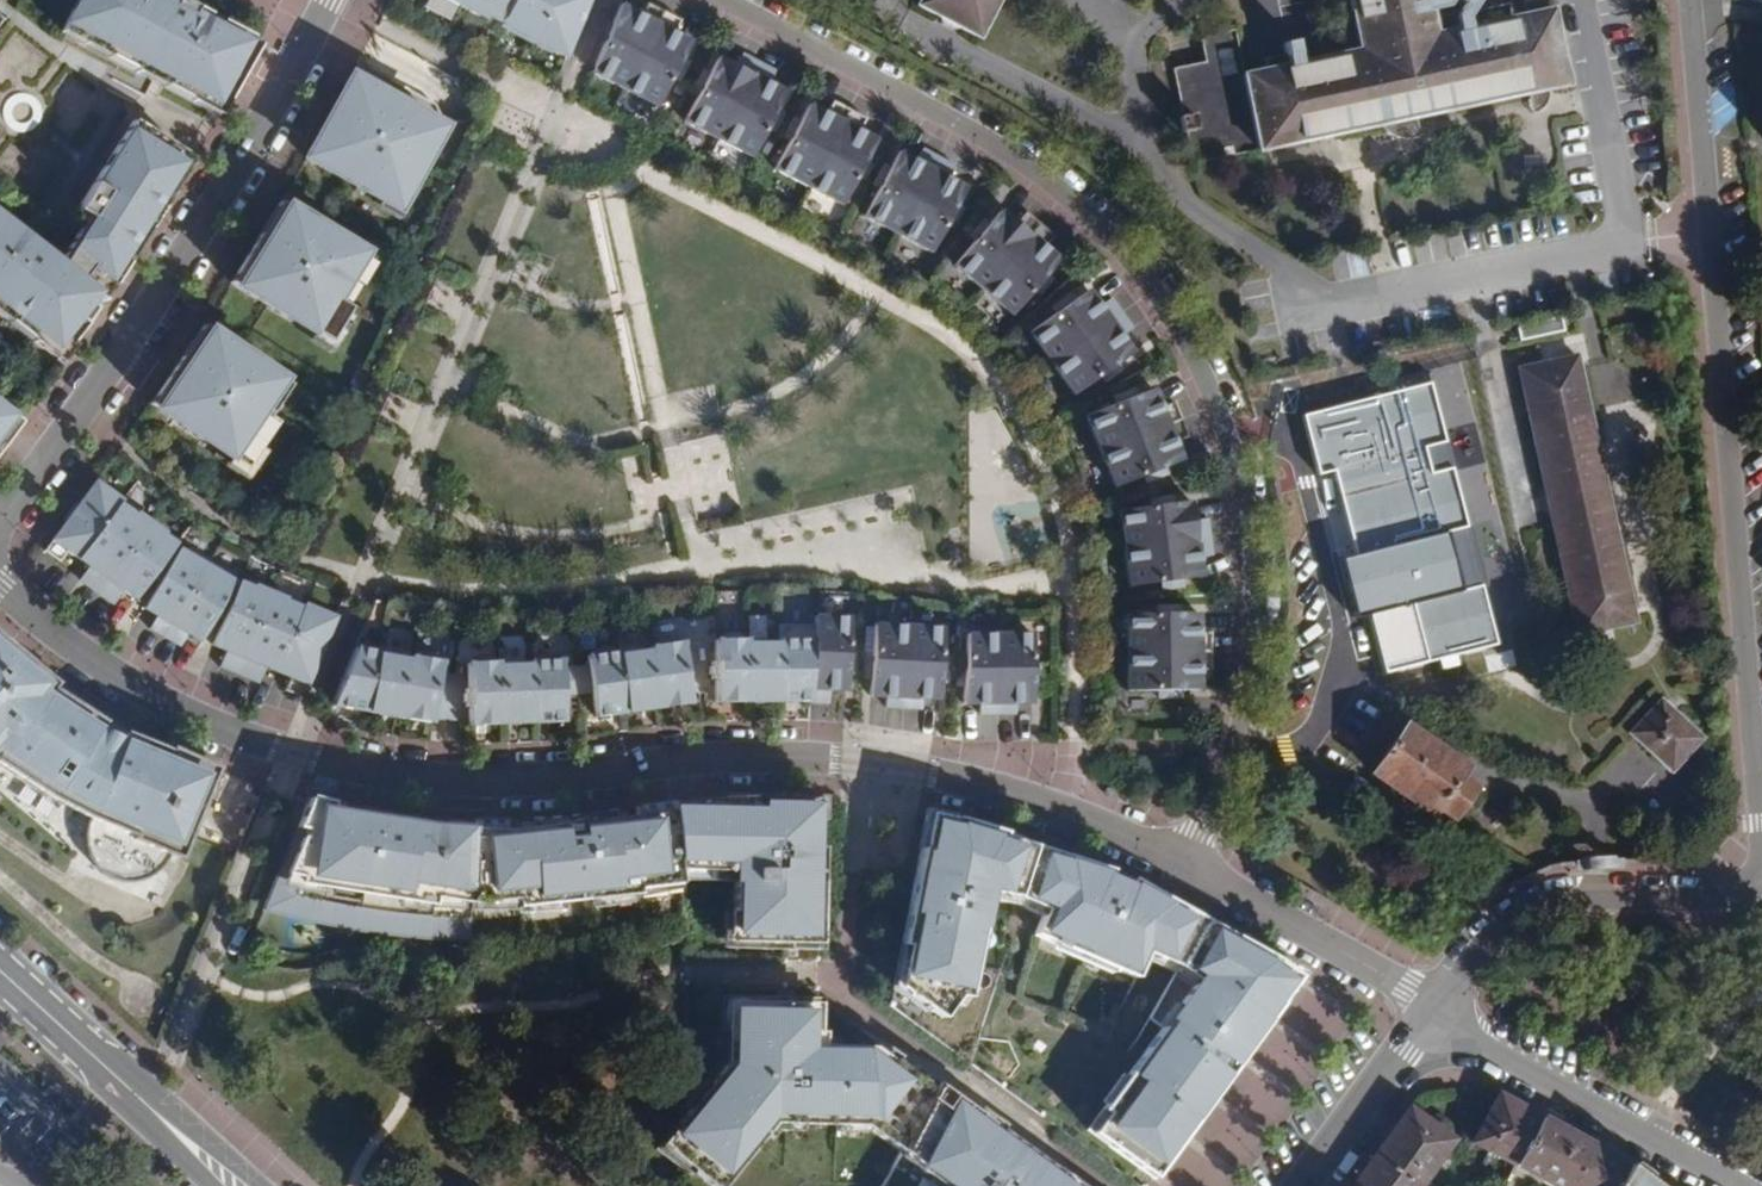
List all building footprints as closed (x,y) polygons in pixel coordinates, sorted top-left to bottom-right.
[(217,119),(219,115),(240,80),(259,45),(173,0),(78,0),(64,26),(112,51),(107,60),(136,76),(140,68),(166,82),(162,90),(217,119)] [(463,9),(468,0),(444,0),(463,9)] [(463,9),(489,24),(491,20),(504,26),(518,0),(468,0),(463,9)] [(504,26),(501,30),(531,45),(555,0),(518,0),(504,26)] [(531,45),(551,57),(553,53),(567,61),(592,0),(555,0),(531,45)] [(908,9),(976,43),(999,0),(913,0),(908,9)] [(1352,51),(1245,74),(1235,30),(1200,37),(1205,62),(1173,68),(1183,115),(1177,117),(1181,133),(1188,133),(1194,162),(1259,148),(1260,152),(1270,150),(1567,85),(1551,9),(1525,14),(1522,0),(1342,0),(1352,51)] [(622,9),(594,76),(625,92),(666,16),(649,6),(642,19),(622,9)] [(666,16),(625,92),(658,110),(673,81),(684,62),(692,46),(675,36),(682,24),(666,16)] [(703,96),(688,125),(721,142),(762,65),(746,56),(739,70),(722,61),(713,77),(703,96)] [(762,65),(721,142),(754,159),(769,131),(780,111),(789,95),(771,86),(778,73),(762,65)] [(340,99),(348,103),(342,115),(334,110),(333,112),(311,152),(330,162),(325,170),(399,211),(425,163),(416,159),(435,125),(351,78),(340,99)] [(793,144),(778,172),(811,190),(853,112),(837,104),(830,116),(812,108),(804,123),(793,144)] [(853,112),(811,190),(845,207),(860,178),(870,158),(879,142),(862,133),(868,120),(853,112)] [(66,354),(99,304),(88,296),(92,291),(103,277),(113,283),(149,228),(167,202),(171,196),(175,190),(167,185),(184,156),(131,122),(75,209),(85,216),(66,246),(55,262),(3,223),(7,218),(0,213),(0,304),(15,315),(9,323),(34,342),(41,335),(66,354)] [(884,191),(869,220),(902,237),(943,159),(927,150),(920,163),(903,154),(894,170),(884,191)] [(943,159),(902,237),(935,254),(951,225),(961,205),(970,188),(952,179),(959,167),(943,159)] [(243,263),(235,275),(254,286),(249,294),(329,344),(349,311),(344,307),(335,302),(364,255),(279,203),(267,224),(275,228),(268,240),(260,235),(243,263)] [(956,267),(985,293),(1042,226),(1029,214),(1019,225),(1004,212),(992,226),(978,243),(956,267)] [(1042,226),(985,293),(1014,317),(1035,293),(1050,276),(1062,262),(1047,250),(1056,238),(1042,226)] [(1032,334),(1054,365),(1125,316),(1115,301),(1103,309),(1092,292),(1077,303),(1058,316),(1032,334)] [(1125,316),(1054,365),(1075,396),(1102,378),(1120,365),(1135,355),(1123,339),(1135,331),(1125,316)] [(183,358),(157,397),(174,409),(169,417),(247,471),(278,425),(269,419),(261,413),(282,382),(203,327),(199,334),(190,347),(198,351),(191,363),(183,358)] [(1519,372),(1542,477),(1548,476),(1558,523),(1553,525),(1577,632),(1634,621),(1575,359),(1519,372)] [(1428,381),(1302,414),(1319,477),(1335,472),(1357,555),(1342,559),(1357,616),(1370,612),(1387,675),(1498,646),(1481,584),(1460,590),(1445,533),(1468,527),(1452,468),(1431,473),(1424,448),(1445,443),(1428,381)] [(1088,418),(1101,454),(1181,424),(1175,406),(1161,411),(1155,393),(1138,399),(1117,406),(1088,418)] [(2,447),(12,434),(21,421),(0,406),(0,446),(2,447)] [(1101,454),(1115,490),(1144,479),(1165,471),(1181,465),(1174,447),(1187,441),(1181,424),(1101,454)] [(122,506),(124,503),(97,483),(45,553),(61,564),(69,554),(80,562),(122,506)] [(1118,513),(1123,551),(1211,541),(1208,522),(1194,524),(1192,505),(1173,507),(1151,509),(1118,513)] [(122,506),(80,562),(96,574),(86,588),(100,598),(153,526),(138,514),(136,517),(122,506)] [(153,526),(100,598),(114,609),(124,594),(136,604),(154,580),(176,549),(178,547),(165,537),(166,535),(153,526)] [(1123,551),(1127,590),(1160,586),(1183,583),(1201,581),(1199,561),(1213,560),(1211,541),(1123,551)] [(184,555),(176,549),(154,580),(159,585),(148,607),(161,614),(157,622),(149,634),(165,643),(210,563),(188,551),(184,555)] [(210,563),(165,643),(180,651),(187,639),(192,631),(205,638),(217,618),(224,622),(239,586),(229,581),(232,575),(210,563)] [(239,586),(224,622),(212,649),(226,656),(219,672),(235,679),(271,594),(254,587),(252,589),(240,584),(239,586)] [(271,594),(235,679),(252,685),(258,669),(277,676),(304,610),(287,603),(288,602),(271,594)] [(304,610),(277,676),(292,682),(287,694),(305,701),(338,620),(306,607),(304,610)] [(1128,616),(1128,655),(1211,656),(1211,637),(1199,637),(1200,617),(1181,617),(1159,617),(1128,616)] [(850,619),(814,618),(814,625),(812,702),(811,704),(830,704),(831,692),(847,692),(848,677),(849,653),(850,619)] [(715,642),(716,704),(812,702),(814,625),(778,626),(779,644),(748,645),(748,641),(745,641),(739,636),(724,635),(718,642),(715,642)] [(906,710),(911,628),(876,625),(874,658),(873,680),(872,697),(889,698),(888,709),(906,710)] [(946,630),(911,628),(906,710),(924,711),(925,700),(941,701),(944,662),(946,630)] [(995,634),(961,634),(961,703),(977,703),(977,714),(996,714),(995,634)] [(1030,634),(995,634),(996,714),(1013,714),(1014,703),(1030,703),(1030,634)] [(357,648),(349,669),(332,707),(432,725),(433,721),(469,723),(469,728),(566,722),(565,696),(592,693),(595,718),(692,705),(684,643),(680,644),(674,639),(659,641),(653,648),(650,648),(651,652),(620,656),(620,652),(617,653),(610,647),(595,650),(590,656),(587,657),(588,667),(564,669),(564,660),(561,661),(555,655),(539,656),(534,662),(531,662),(531,666),(500,668),(500,664),(497,664),(491,658),(476,660),(470,665),(467,666),(467,678),(441,677),(443,664),(440,664),(435,657),(420,654),(413,659),(410,658),(409,662),(380,656),(381,652),(357,648)] [(56,804),(48,817),(93,845),(93,852),(94,861),(98,869),(104,878),(113,885),(118,888),(129,891),(138,891),(149,888),(156,884),(167,875),(171,866),(180,869),(186,871),(226,775),(159,745),(123,727),(57,684),(56,686),(0,641),(0,769),(56,804)] [(1128,655),(1128,693),(1158,694),(1180,694),(1199,694),(1199,674),(1211,674),(1211,656),(1128,655)] [(1632,733),(1664,763),(1673,752),(1680,758),(1699,739),(1661,702),(1632,733)] [(1453,818),(1475,786),(1458,773),(1462,765),(1404,727),(1372,774),(1429,814),(1436,807),(1453,818)] [(698,802),(669,806),(676,874),(732,874),(732,914),(727,914),(727,936),(736,936),(736,944),(760,945),(760,951),(774,950),(789,950),(789,926),(807,927),(807,936),(822,935),(822,916),(824,803),(795,801),(794,801),(767,800),(760,800),(716,800),(711,800),(709,801),(698,802)] [(470,900),(474,824),(471,824),(429,821),(370,815),(312,801),(299,831),(303,834),(301,850),(293,848),(270,902),(316,913),(360,921),(389,925),(416,927),(447,929),(468,929),(470,900)] [(676,874),(669,806),(591,817),(547,821),(509,824),(474,824),(470,900),(488,898),(489,902),(515,900),(515,907),(636,896),(636,891),(661,888),(660,878),(677,877),(676,874)] [(1075,854),(1073,853),(1035,844),(1037,840),(1032,838),(1005,831),(967,821),(955,818),(954,820),(930,815),(923,849),(921,848),(914,880),(901,944),(906,946),(897,986),(940,1017),(958,993),(966,993),(976,946),(974,945),(979,927),(980,927),(988,890),(1016,896),(1045,908),(1034,933),(1071,949),(1073,944),(1090,952),(1099,956),(1097,961),(1132,977),(1139,962),(1168,975),(1186,987),(1085,1127),(1150,1174),(1219,1080),(1298,971),(1257,947),(1252,944),(1191,911),(1159,894),(1120,874),(1107,867),(1098,864),(1075,854)] [(901,1147),(930,1090),(871,1047),(817,1044),(818,1032),(820,1032),(820,1011),(806,1011),(806,1021),(788,1021),(788,997),(774,996),(760,996),(760,1002),(735,1002),(735,1011),(726,1011),(727,1032),(731,1032),(730,1059),(680,1122),(687,1127),(669,1149),(713,1185),(725,1171),(731,1176),(775,1122),(864,1125),(899,1150),(901,1147)] [(1060,1181),(1064,1175),(1041,1159),(1034,1154),(1022,1146),(1006,1134),(933,1083),(930,1090),(901,1147),(899,1150),(892,1167),(916,1185),(1067,1185),(1060,1181)] [(1470,1145),(1512,1168),(1539,1119),(1524,1111),(1496,1097),(1470,1145)] [(1410,1109),(1395,1129),(1354,1185),(1420,1185),(1453,1141),(1410,1109)] [(1512,1168),(1520,1172),(1545,1185),(1614,1185),(1625,1166),(1588,1146),(1545,1123),(1539,1119),(1512,1168)] [(1614,1185),(1651,1185),(1625,1166),(1614,1185)]
